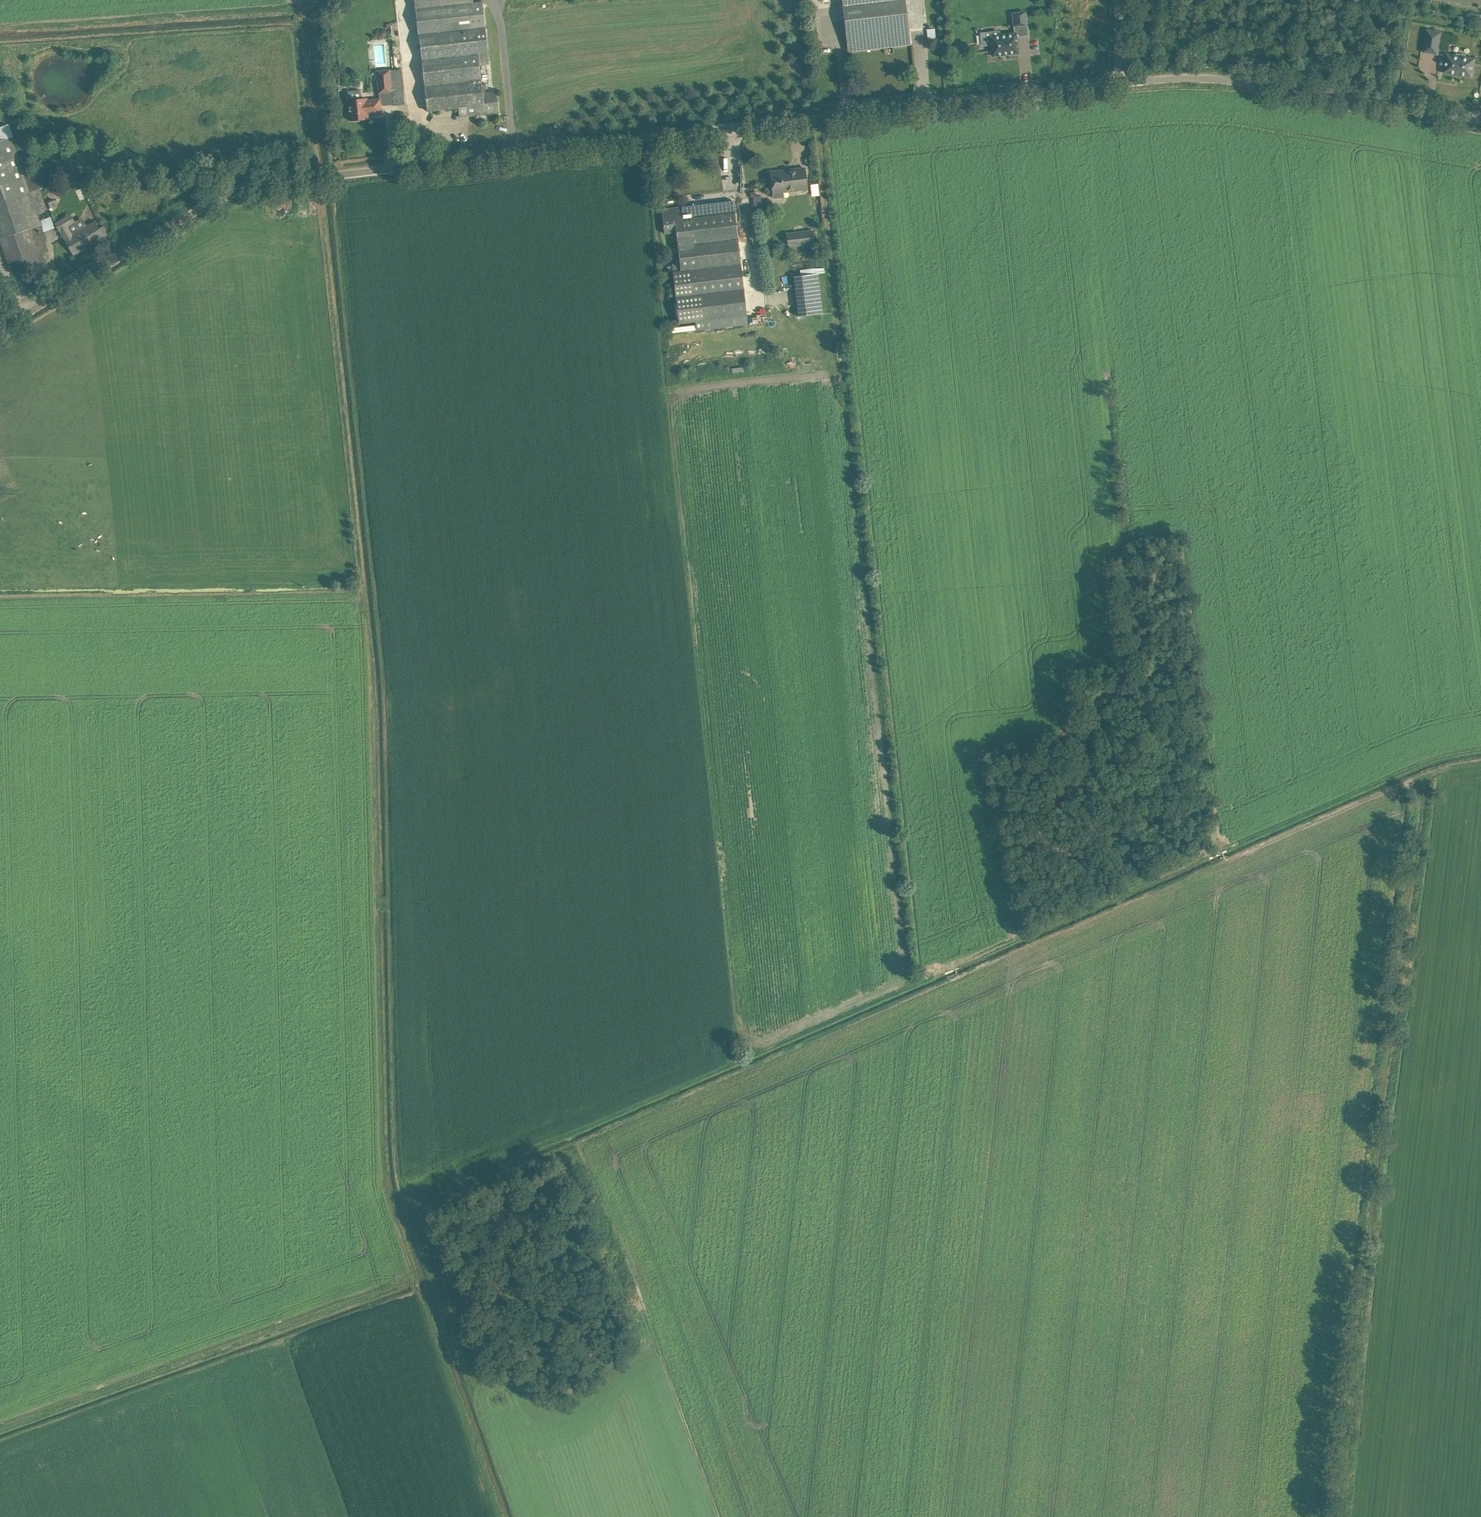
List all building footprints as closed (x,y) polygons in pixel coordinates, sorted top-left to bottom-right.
[(473,0),(416,0),(428,111),(475,106),(476,115),(499,112),(497,91),(485,92),(485,90),(486,90),(486,84),(482,84),(480,64),(489,63),(488,53),(483,1),(473,2),(473,0)] [(866,41),(867,50),(911,44),(905,0),(842,0),(847,43),(866,41)] [(1025,12),(1013,13),(1014,26),(1027,24),(1025,12)] [(928,38),(936,38),(935,27),(927,28),(928,38)] [(1441,32),(1427,30),(1424,52),(1438,54),(1441,32)] [(1018,53),(1016,34),(990,37),(993,56),(1003,54),(1007,53),(1007,54),(1018,53)] [(1456,56),(1447,54),(1444,72),(1472,76),(1475,59),(1465,57),(1466,55),(1457,53),(1456,56)] [(402,69),(390,70),(390,69),(377,71),(379,93),(391,92),(393,105),(405,104),(402,69)] [(365,100),(365,98),(349,100),(351,120),(367,119),(367,114),(382,112),(380,99),(365,100)] [(17,150),(12,136),(0,140),(0,235),(12,271),(45,260),(43,253),(48,251),(45,240),(46,239),(37,214),(47,210),(40,189),(41,189),(34,170),(25,173),(17,150)] [(774,199),(784,197),(784,193),(808,190),(805,168),(770,172),(774,199)] [(90,197),(100,192),(94,179),(84,184),(90,197)] [(754,206),(762,205),(761,195),(753,196),(754,206)] [(681,219),(680,210),(683,209),(682,206),(678,207),(679,210),(662,212),(664,233),(676,232),(681,271),(673,272),(679,322),(695,320),(697,331),(748,324),(735,212),(681,219)] [(73,223),(69,215),(56,223),(74,254),(91,245),(89,242),(94,239),(96,241),(104,237),(94,221),(87,226),(82,217),(73,223)] [(788,250),(815,246),(813,229),(785,233),(788,250)] [(797,316),(823,313),(818,273),(793,276),(797,316)]
